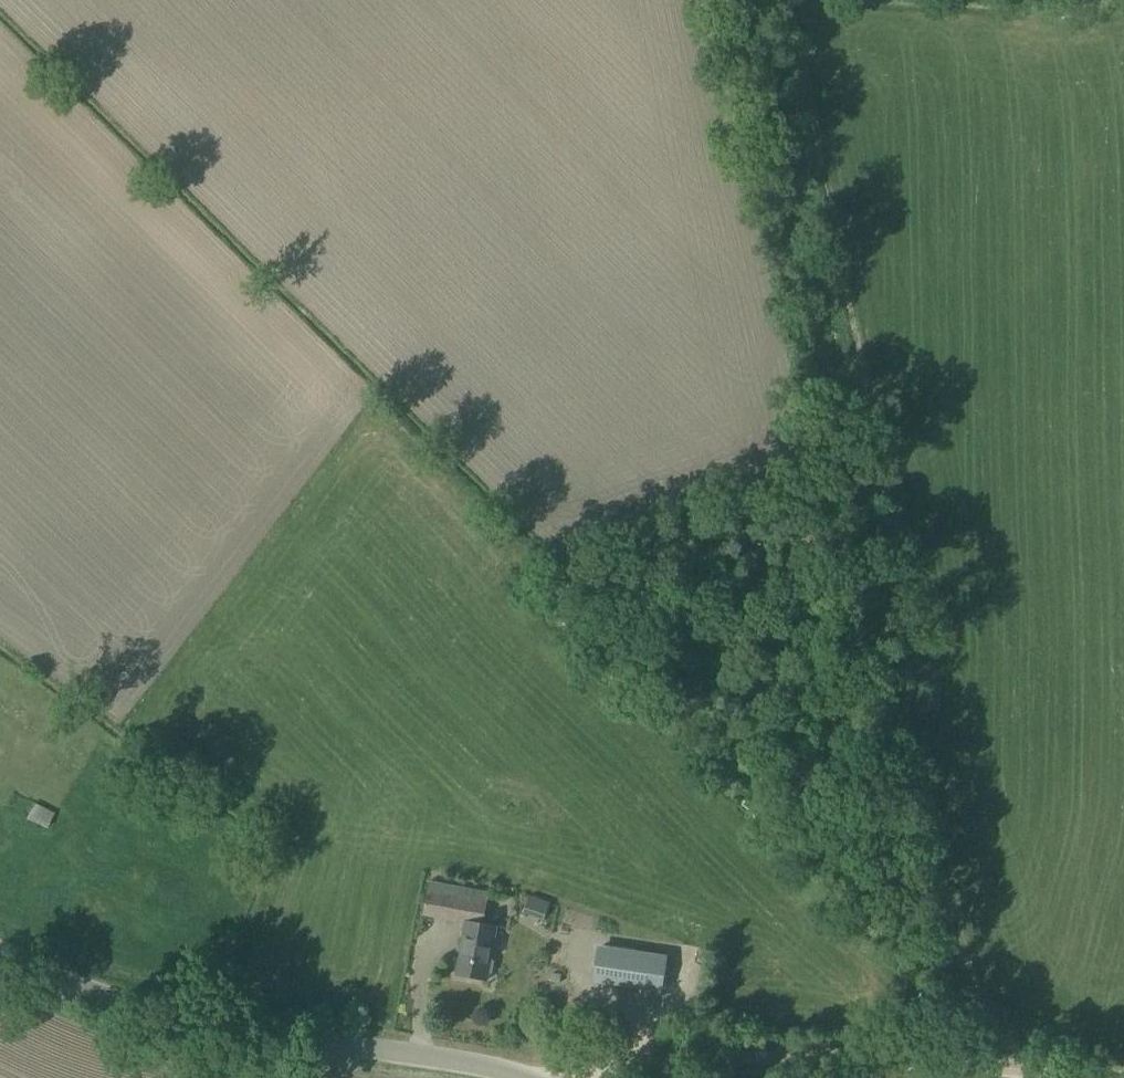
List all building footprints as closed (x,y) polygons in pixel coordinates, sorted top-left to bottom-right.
[(46,829),(54,814),(34,803),(26,819),(46,829)] [(487,980),(488,976),(492,974),(494,961),(491,958),(496,927),(482,924),(488,893),(429,882),(423,916),(464,923),(456,975),(487,980)] [(662,991),(667,956),(597,945),(592,981),(662,991)]
